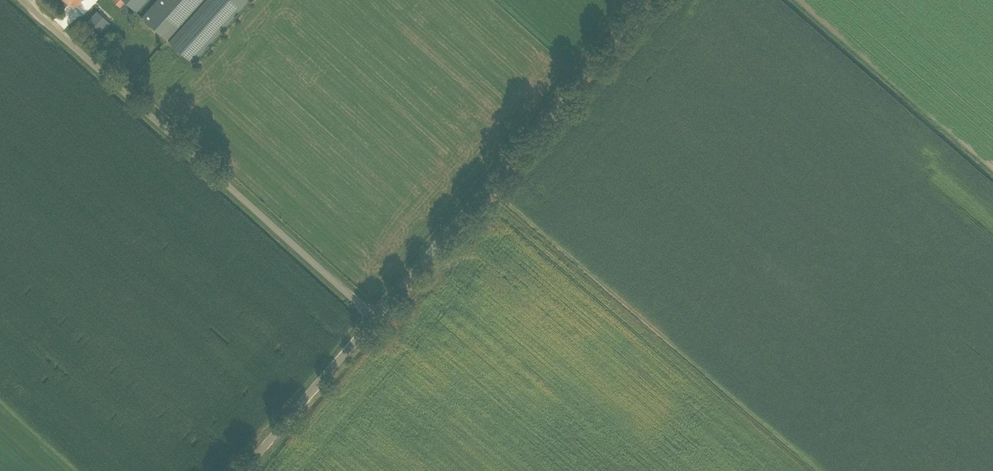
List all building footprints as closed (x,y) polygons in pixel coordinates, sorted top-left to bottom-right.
[(136,11),(146,0),(123,0),(136,11)] [(142,17),(167,39),(194,64),(250,0),(157,0),(142,17)] [(110,22),(97,10),(93,7),(84,17),(88,20),(101,32),(110,22)]
